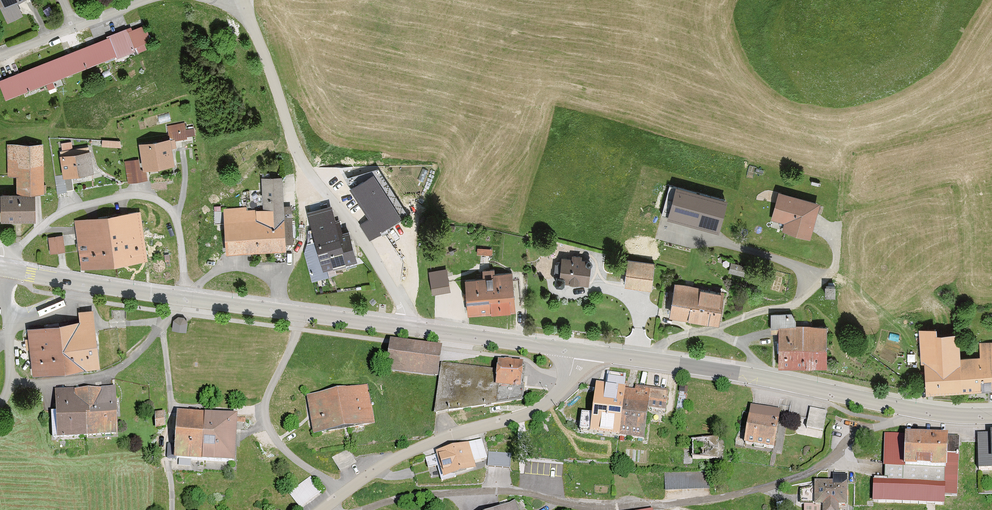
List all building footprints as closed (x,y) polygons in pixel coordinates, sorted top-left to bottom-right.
[(8,20),(21,13),(15,0),(0,0),(0,4),(8,20)] [(144,26),(130,31),(136,46),(150,41),(144,26)] [(8,79),(0,82),(6,97),(52,79),(55,86),(62,83),(60,76),(114,55),(115,56),(132,50),(125,31),(108,38),(109,40),(101,43),(102,44),(94,47),(93,44),(87,46),(88,49),(73,55),(71,52),(66,54),(67,58),(9,81),(8,79)] [(184,124),(169,127),(170,134),(173,133),(174,140),(187,138),(187,136),(194,135),(193,129),(185,130),(184,124)] [(174,140),(141,145),(145,167),(172,162),(170,147),(175,146),(174,140)] [(41,145),(8,145),(9,175),(19,175),(19,192),(46,191),(45,185),(42,185),(41,145)] [(87,147),(61,152),(65,174),(91,170),(87,147)] [(138,160),(126,162),(129,181),(147,178),(146,170),(139,171),(138,160)] [(380,175),(372,174),(350,188),(370,218),(361,224),(371,239),(401,219),(404,211),(380,175)] [(64,175),(55,177),(57,192),(74,189),(72,175),(64,176),(64,175)] [(281,210),(281,207),(280,181),(264,182),(266,210),(281,210)] [(728,199),(676,185),(667,216),(719,231),(728,199)] [(774,217),(790,222),(788,230),(808,235),(816,204),(780,194),(774,217)] [(34,195),(3,195),(3,218),(16,218),(16,220),(21,220),(21,218),(34,218),(34,195)] [(245,208),(226,209),(228,252),(284,249),(284,244),(292,243),(290,207),(281,207),(281,210),(266,210),(245,211),(245,208)] [(330,207),(310,213),(317,241),(313,242),(316,250),(306,253),(314,279),(328,275),(326,267),(355,258),(348,233),(342,235),(338,221),(335,222),(330,207)] [(141,235),(138,212),(108,216),(114,261),(145,257),(142,239),(145,239),(145,235),(141,235)] [(114,261),(108,216),(78,220),(81,242),(77,243),(78,249),(81,248),(84,266),(114,261)] [(62,236),(49,238),(51,252),(64,251),(62,236)] [(556,273),(558,275),(558,277),(556,278),(556,282),(557,284),(562,285),(563,283),(564,280),(588,283),(590,262),(580,260),(580,257),(574,256),(573,260),(563,258),(563,262),(560,261),(560,262),(557,264),(556,264),(555,273),(556,273)] [(654,264),(628,260),(625,283),(651,287),(654,264)] [(732,261),(730,270),(744,272),(746,263),(732,261)] [(430,269),(434,292),(449,290),(446,267),(430,269)] [(468,313),(515,309),(512,272),(495,274),(494,270),(483,270),(484,279),(466,280),(467,294),(464,294),(464,299),(467,299),(468,313)] [(717,321),(722,292),(673,284),(672,288),(675,289),(671,313),(683,315),(682,318),(687,319),(688,316),(717,321)] [(826,295),(835,295),(835,286),(826,286),(826,295)] [(94,340),(90,312),(79,314),(81,324),(60,326),(65,368),(96,365),(94,344),(97,344),(96,340),(94,340)] [(771,315),(772,327),(779,327),(779,364),(827,365),(827,327),(795,327),(795,320),(791,315),(771,315)] [(65,368),(60,326),(29,330),(35,372),(65,368)] [(961,389),(959,359),(958,334),(936,336),(936,330),(921,331),(923,350),(925,350),(927,391),(961,389)] [(980,344),(981,357),(959,359),(961,389),(991,387),(991,343),(980,344)] [(435,375),(436,368),(438,351),(393,345),(390,370),(435,376),(435,375)] [(521,400),(525,366),(500,364),(499,372),(442,365),(442,369),(436,368),(435,375),(441,376),(436,413),(521,400)] [(622,437),(627,387),(628,375),(606,373),(605,384),(598,383),(595,413),(582,412),(580,433),(622,437)] [(373,423),(366,385),(337,391),(344,428),(373,423)] [(667,390),(627,387),(622,437),(648,439),(651,408),(665,410),(667,390)] [(113,389),(84,391),(87,436),(115,434),(114,413),(117,413),(117,409),(114,409),(113,389)] [(344,428),(337,391),(337,390),(328,392),(328,394),(309,398),(312,412),(310,413),(311,417),(313,417),(316,433),(344,428)] [(87,436),(84,391),(75,391),(69,391),(69,392),(58,392),(59,412),(51,413),(53,438),(60,438),(60,437),(87,436)] [(784,411),(754,406),(748,445),(778,449),(784,411)] [(829,412),(814,409),(811,428),(826,430),(829,412)] [(165,414),(156,414),(156,426),(166,426),(165,414)] [(202,460),(205,415),(178,414),(177,437),(174,437),(173,441),(177,441),(176,447),(171,446),(170,458),(202,460)] [(236,417),(205,415),(202,460),(233,462),(236,417)] [(977,433),(978,470),(991,469),(991,432),(977,433)] [(963,494),(965,437),(892,434),(890,481),(878,481),(878,503),(951,506),(952,494),(963,494)] [(717,461),(718,440),(691,439),(691,460),(717,461)] [(483,442),(437,455),(443,478),(476,469),(474,463),(488,459),(483,442)] [(489,464),(511,465),(512,451),(490,450),(489,464)] [(709,473),(664,474),(664,491),(709,490),(709,473)] [(838,508),(847,508),(847,475),(839,475),(839,481),(814,481),(814,485),(797,489),(797,507),(822,507),(822,509),(838,509),(838,508)] [(310,477),(289,493),(299,507),(321,491),(310,477)] [(510,500),(499,504),(501,509),(500,509),(514,509),(510,500)]
